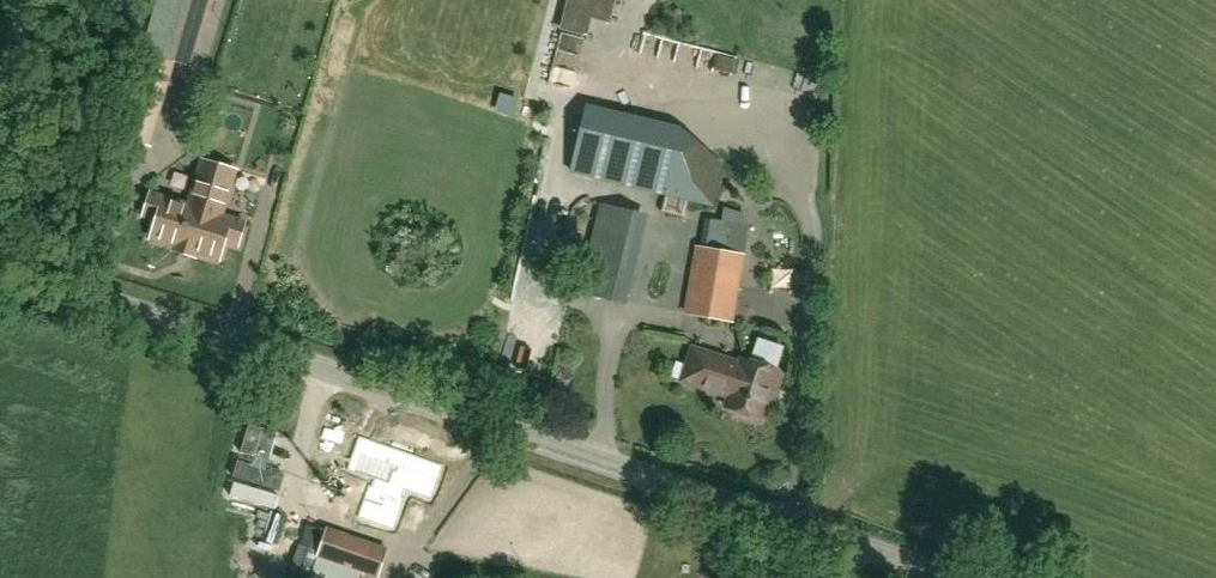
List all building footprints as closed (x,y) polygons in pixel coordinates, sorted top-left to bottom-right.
[(199,0),(159,0),(145,52),(142,51),(119,138),(148,145),(171,59),(180,62),(199,0)] [(605,39),(624,44),(631,16),(611,11),(605,39)] [(712,205),(722,163),(698,157),(604,134),(594,177),(712,205)] [(153,234),(221,255),(226,236),(239,240),(246,218),(224,210),(237,166),(204,156),(190,200),(152,189),(145,211),(158,215),(153,234)] [(610,301),(632,211),(600,204),(578,293),(610,301)] [(701,243),(717,244),(720,217),(704,216),(701,243)] [(742,255),(741,255),(702,249),(697,248),(686,313),(705,317),(731,321),(731,320),(734,306),(734,304),(736,290),(742,255)] [(738,364),(691,349),(681,382),(693,386),(697,389),(706,392),(711,392),(728,397),(724,408),(733,411),(736,415),(748,419),(753,417),(757,418),(767,389),(770,390),(776,371),(774,371),(782,348),(757,340),(750,363),(741,360),(739,359),(739,361),(738,364)] [(409,449),(410,445),(391,438),(390,443),(357,432),(346,467),(370,474),(368,481),(357,513),(394,525),(404,493),(406,486),(430,494),(441,460),(409,449)] [(324,536),(310,577),(313,577),(360,577),(362,571),(378,576),(387,549),(326,529),(324,536)] [(724,559),(737,556),(735,544),(721,547),(724,559)] [(303,577),(308,577),(317,551),(299,545),(289,573),(299,576),(303,577)]
